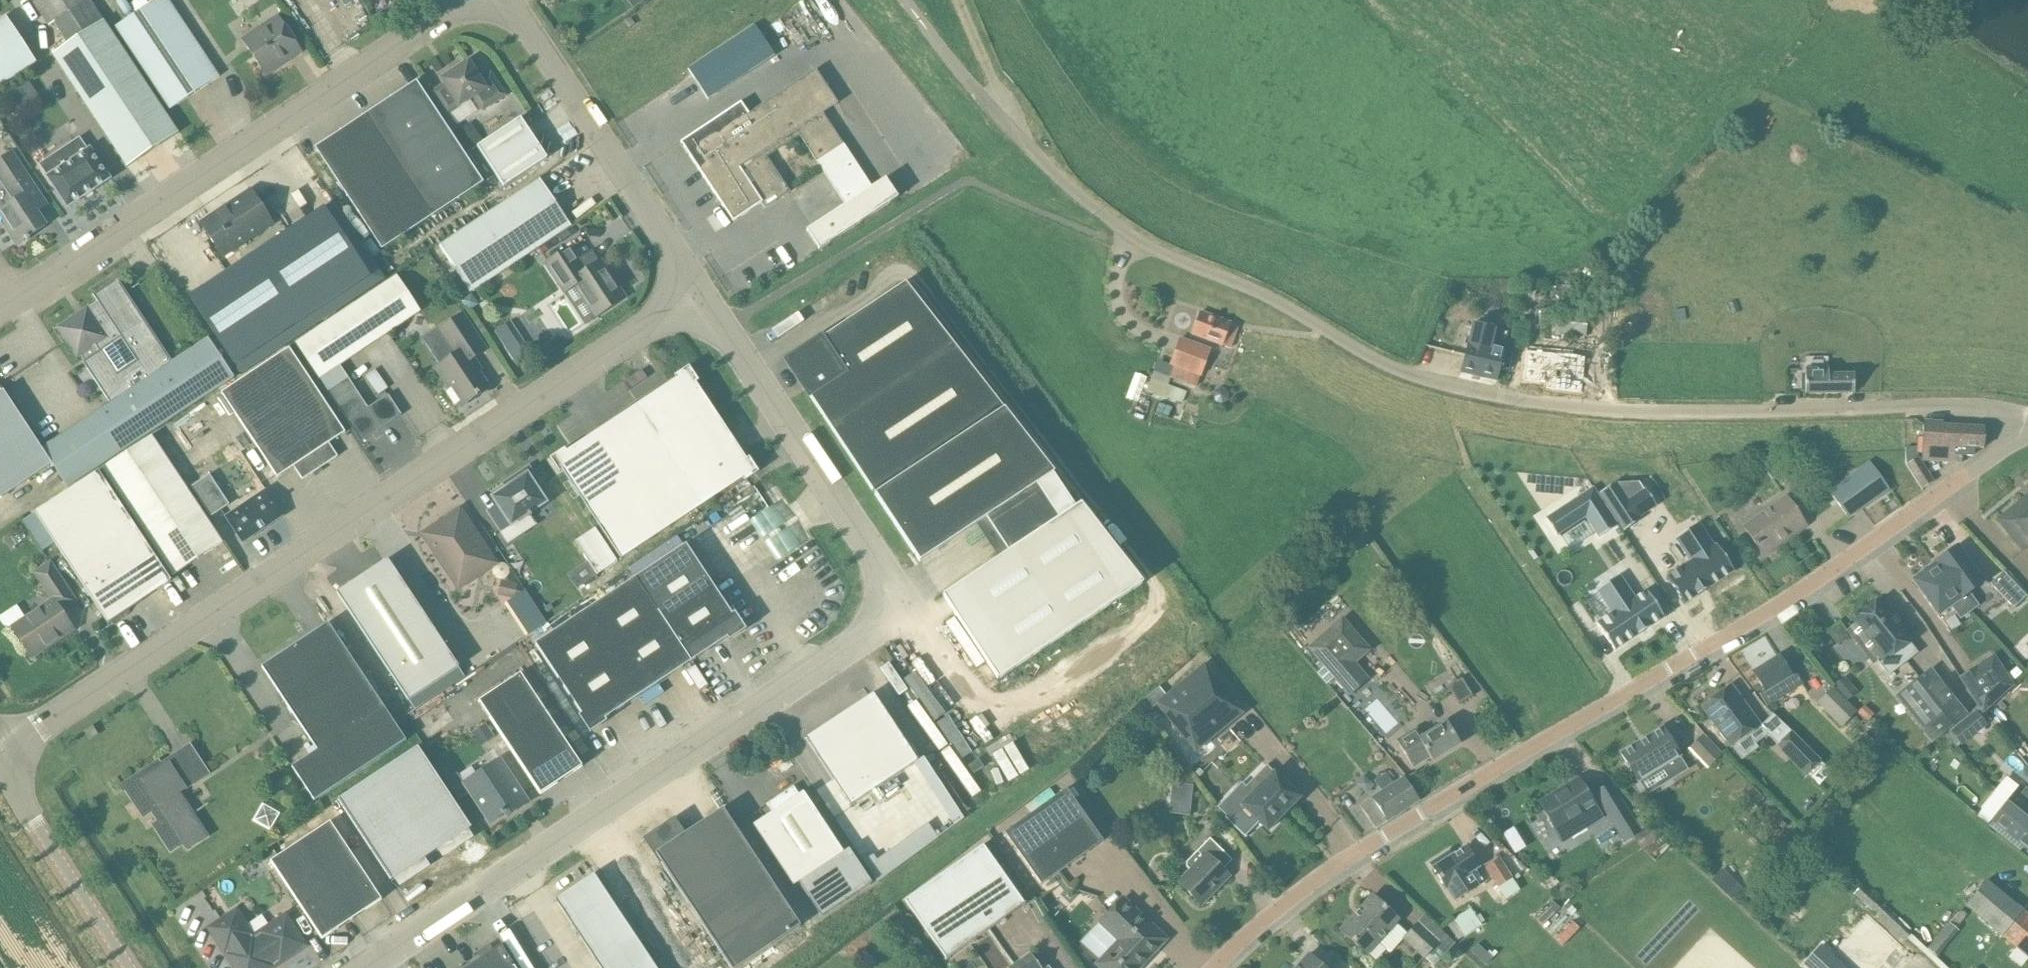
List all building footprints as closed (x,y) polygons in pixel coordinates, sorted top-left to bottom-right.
[(86,0),(30,0),(48,27),(87,1),(86,0)] [(169,0),(155,0),(115,27),(159,93),(170,110),(220,77),(169,0)] [(385,9),(386,10),(401,0),(399,0),(385,9)] [(5,16),(0,20),(0,87),(36,64),(23,44),(5,16)] [(291,35),(278,16),(242,40),(263,71),(285,57),(288,61),(302,52),(291,35)] [(178,133),(103,21),(101,22),(100,22),(68,43),(68,44),(52,54),(127,167),(178,133)] [(722,46),(688,68),(708,99),(742,77),(722,46)] [(481,80),(468,61),(441,79),(444,84),(433,92),(448,115),(473,98),(486,109),(505,95),(491,73),(481,80)] [(741,103),(697,131),(681,142),(733,222),(761,203),(765,209),(782,198),(790,192),(767,157),(799,136),(817,162),(845,205),(872,188),(843,145),(823,113),(837,104),(815,70),(748,114),(741,103)] [(483,183),(416,81),(315,148),(382,250),(483,183)] [(547,158),(521,118),(477,147),(504,187),(547,158)] [(471,122),(455,133),(467,151),(483,140),(471,122)] [(87,151),(79,139),(40,165),(67,207),(110,179),(90,149),(87,151)] [(11,152),(0,159),(0,179),(15,201),(0,211),(0,213),(6,223),(3,225),(17,245),(26,239),(27,241),(30,239),(29,237),(46,226),(32,204),(42,198),(11,152)] [(898,198),(886,178),(872,188),(845,205),(824,219),(807,230),(819,250),(838,238),(898,198)] [(571,226),(540,179),(439,246),(470,293),(571,226)] [(273,224),(251,190),(201,224),(223,257),(273,224)] [(336,226),(325,209),(190,298),(235,365),(369,276),(336,226)] [(578,262),(569,249),(547,263),(566,292),(576,285),(597,317),(624,299),(599,262),(583,273),(576,263),(578,262)] [(420,312),(397,277),(296,343),(319,379),(420,312)] [(3,390),(3,391),(52,464),(67,487),(234,377),(209,339),(173,363),(118,279),(93,295),(98,303),(89,310),(88,308),(58,328),(78,358),(81,356),(84,362),(83,362),(110,404),(42,449),(3,390)] [(997,534),(1063,490),(1053,474),(1054,473),(906,282),(787,361),(920,562),(986,518),(997,534)] [(472,294),(462,300),(469,310),(474,307),(476,298),(472,294)] [(1541,309),(1540,319),(1552,320),(1556,321),(1555,328),(1555,333),(1585,336),(1588,315),(1541,309)] [(1238,326),(1201,312),(1193,335),(1230,348),(1238,326)] [(438,329),(423,339),(440,364),(435,367),(459,404),(475,393),(477,396),(489,388),(471,360),(486,350),(475,333),(462,313),(438,329)] [(511,322),(495,333),(502,343),(518,332),(511,322)] [(1465,353),(1460,373),(1497,381),(1501,362),(1504,351),(1490,347),(1495,329),(1472,323),(1465,353)] [(1182,339),(1180,339),(1171,365),(1174,366),(1170,378),(1196,387),(1200,376),(1201,376),(1207,358),(1210,350),(1182,339)] [(345,433),(289,348),(221,393),(277,478),(294,467),(303,480),(338,457),(329,443),(345,433)] [(1585,357),(1565,355),(1565,356),(1555,355),(1554,360),(1525,357),(1523,381),(1546,383),(1546,389),(1581,393),(1585,357)] [(621,416),(687,516),(740,481),(742,483),(759,472),(749,458),(746,460),(696,383),(699,381),(689,367),(674,376),(676,379),(621,416)] [(1805,367),(1805,387),(1806,393),(1854,393),(1854,374),(1828,374),(1828,367),(1805,367)] [(368,408),(348,378),(328,392),(350,425),(361,442),(401,415),(390,399),(388,395),(368,408)] [(382,378),(372,386),(379,395),(389,388),(382,378)] [(1187,392),(1151,379),(1146,392),(1168,400),(1169,399),(1182,404),(1187,392)] [(1225,389),(1219,388),(1214,392),(1213,398),(1217,403),(1223,404),(1228,400),(1229,394),(1225,389)] [(52,464),(3,391),(0,393),(0,498),(52,464)] [(197,407),(157,434),(179,467),(219,441),(197,407)] [(550,458),(560,473),(562,471),(621,560),(687,516),(621,416),(566,452),(565,449),(550,458)] [(1984,428),(1923,425),(1922,461),(1962,463),(1962,456),(1973,456),(1973,448),(1983,449),(1983,448),(1984,428)] [(212,526),(152,436),(102,469),(162,559),(173,576),(223,543),(212,526)] [(1889,490),(1870,463),(1829,492),(1848,519),(1889,490)] [(501,533),(511,526),(518,536),(535,525),(530,517),(532,516),(530,513),(546,503),(538,491),(543,488),(529,467),(510,479),(513,484),(492,498),(498,506),(488,513),(501,533)] [(35,513),(24,521),(43,550),(55,543),(108,623),(172,581),(99,471),(35,513)] [(229,505),(210,475),(191,487),(211,517),(229,505)] [(1616,482),(1599,493),(1621,527),(1624,531),(1641,520),(1639,517),(1656,506),(1645,489),(1644,490),(1639,482),(1617,483),(1616,482)] [(1550,516),(1546,519),(1548,523),(1557,536),(1585,517),(1599,538),(1618,526),(1597,494),(1593,488),(1550,516)] [(1080,504),(1075,507),(1063,490),(997,534),(1009,551),(943,595),(999,679),(1143,584),(1080,504)] [(283,516),(266,491),(226,517),(243,543),(283,516)] [(1805,526),(1786,498),(1744,528),(1763,556),(1782,543),(1779,539),(1785,535),(1788,539),(1805,526)] [(2023,500),(1998,520),(2023,551),(2027,547),(2027,506),(2023,500)] [(495,567),(459,513),(448,521),(447,522),(447,523),(447,524),(447,525),(443,528),(442,527),(441,527),(440,526),(439,527),(426,535),(462,589),(495,567)] [(596,527),(575,541),(597,574),(618,561),(596,527)] [(1667,578),(1666,578),(1668,581),(1684,604),(1697,596),(1710,588),(1709,588),(1710,588),(1734,571),(1733,570),(1717,545),(1716,545),(1714,546),(1704,532),(1683,545),(1681,546),(1691,561),(1685,565),(1667,578)] [(686,545),(611,595),(666,678),(741,629),(686,545)] [(1957,547),(1934,563),(1970,613),(1979,606),(1969,593),(1983,583),(1957,547)] [(459,667),(388,560),(337,593),(408,701),(409,700),(459,667)] [(75,602),(50,563),(35,573),(53,601),(13,628),(32,657),(74,629),(62,611),(75,602)] [(1934,564),(1912,580),(1938,616),(1951,607),(1960,620),(1970,613),(1934,563),(1933,563),(1934,564)] [(2027,596),(2003,571),(1990,584),(2014,609),(2027,596)] [(1612,614),(1597,624),(1614,651),(1638,635),(1638,636),(1647,630),(1650,627),(1664,618),(1646,591),(1635,599),(1620,577),(1618,579),(1599,591),(1598,592),(1612,614)] [(503,580),(500,596),(514,598),(524,592),(518,584),(503,580)] [(666,678),(611,595),(535,644),(591,728),(666,678)] [(1909,637),(1881,601),(1855,622),(1877,649),(1871,654),(1883,670),(1888,676),(1918,653),(1907,638),(1909,637)] [(1342,622),(1312,648),(1351,695),(1367,681),(1351,663),(1366,650),(1346,626),(1342,622)] [(406,741),(328,623),(262,667),(317,750),(292,767),(315,801),(406,741)] [(1789,672),(1779,657),(1753,673),(1764,690),(1759,693),(1767,706),(1803,685),(1793,669),(1789,672)] [(1983,714),(2013,687),(1998,663),(1981,673),(1978,668),(1961,679),(1983,714)] [(1204,666),(1157,704),(1163,711),(1195,751),(1242,713),(1204,666)] [(459,667),(409,700),(415,710),(465,677),(459,667)] [(1967,715),(1931,668),(1895,696),(1932,743),(1967,715)] [(907,678),(963,758),(975,750),(919,669),(907,678)] [(583,767),(521,673),(478,701),(540,795),(583,767)] [(1844,676),(1836,683),(1847,695),(1855,688),(1844,676)] [(1455,679),(1446,693),(1451,690),(1459,703),(1472,695),(1462,678),(1457,681),(1455,679)] [(1759,726),(1730,687),(1703,707),(1731,745),(1759,726)] [(1856,712),(1833,689),(1819,704),(1842,726),(1856,712)] [(873,693),(805,738),(850,807),(919,762),(873,693)] [(1864,705),(1858,712),(1868,720),(1873,713),(1864,705)] [(1950,732),(1962,747),(1987,725),(1975,711),(1950,732)] [(1460,744),(1447,722),(1422,737),(1417,728),(1397,741),(1413,768),(1430,757),(1432,761),(1460,744)] [(486,723),(473,732),(481,743),(494,734),(486,723)] [(1013,723),(1003,728),(1014,753),(989,764),(1001,791),(1036,775),(1013,723)] [(1663,728),(1621,754),(1631,771),(1638,782),(1665,766),(1674,781),(1689,772),(1680,756),(1663,728)] [(1821,761),(1792,732),(1777,747),(1806,776),(1821,761)] [(1868,734),(1859,744),(1868,753),(1878,743),(1868,734)] [(1722,755),(1703,736),(1690,748),(1709,767),(1722,755)] [(208,774),(190,746),(166,762),(168,765),(163,768),(159,762),(123,785),(144,816),(152,810),(160,822),(154,826),(171,851),(183,843),(188,849),(207,836),(179,793),(208,774)] [(418,747),(338,800),(391,880),(471,827),(418,747)] [(509,772),(500,759),(474,776),(480,785),(469,792),(490,823),(512,809),(514,812),(529,802),(515,782),(512,784),(505,775),(509,772)] [(2018,776),(2027,784),(2027,766),(2027,764),(2018,776)] [(1300,798),(1267,765),(1257,775),(1264,783),(1253,794),(1249,790),(1235,805),(1250,819),(1253,816),(1267,830),(1300,798)] [(1419,800),(1399,769),(1391,774),(1389,771),(1374,781),(1381,792),(1361,805),(1376,829),(1419,800)] [(1555,794),(1539,803),(1549,821),(1556,831),(1563,842),(1588,827),(1581,816),(1595,807),(1589,796),(1578,779),(1564,788),(1565,791),(1556,796),(1555,794)] [(1194,813),(1195,784),(1174,783),(1173,813),(1194,813)] [(1634,821),(1610,783),(1595,793),(1625,842),(1634,837),(1642,850),(1660,839),(1652,826),(1642,832),(1641,831),(1648,826),(1642,816),(1634,821)] [(772,812),(753,825),(794,886),(798,883),(821,917),(872,883),(849,849),(844,853),(803,792),(799,795),(794,786),(767,804),(772,812)] [(2027,821),(2027,793),(2020,786),(2006,803),(2027,821)] [(1103,842),(1066,789),(1004,833),(1041,885),(1103,842)] [(2006,803),(1992,821),(2027,850),(2027,821),(2006,803)] [(646,840),(702,925),(731,967),(738,967),(801,926),(723,808),(712,816),(683,835),(674,821),(646,840)] [(300,841),(352,920),(382,900),(330,822),(300,841)] [(1228,856),(1210,838),(1186,862),(1186,867),(1191,871),(1179,883),(1201,904),(1228,876),(1218,866),(1228,856)] [(352,920),(300,841),(271,861),(322,939),(352,920)] [(1024,903),(983,845),(905,901),(946,959),(945,959),(946,960),(1026,904),(1025,903),(1024,903)] [(1478,867),(1466,847),(1452,856),(1449,852),(1431,864),(1454,901),(1477,886),(1469,873),(1478,867)] [(1512,878),(1500,859),(1486,868),(1498,887),(1512,878)] [(555,900),(600,967),(656,967),(594,874),(555,900)] [(1572,887),(1565,880),(1554,891),(1561,899),(1572,887)] [(1986,881),(1966,905),(2027,958),(2027,916),(1986,881)] [(1529,893),(1515,905),(1531,925),(1545,913),(1529,893)] [(1387,910),(1372,896),(1341,931),(1355,944),(1366,954),(1378,942),(1390,953),(1403,940),(1424,959),(1425,959),(1433,967),(1444,955),(1455,944),(1425,916),(1408,934),(1396,922),(1398,920),(1387,910)] [(1123,898),(1100,923),(1118,941),(1096,964),(1101,967),(1140,967),(1160,946),(1153,939),(1159,933),(1123,898)] [(1482,925),(1471,909),(1454,920),(1465,936),(1482,925)] [(236,911),(209,929),(235,967),(272,967),(273,967),(271,964),(278,959),(280,962),(305,946),(286,916),(253,937),(236,911)] [(1950,923),(1927,949),(1930,951),(1937,957),(1959,931),(1956,928),(1950,923)] [(490,945),(478,953),(481,959),(467,967),(515,967),(514,966),(513,967),(511,965),(513,964),(501,946),(493,951),(490,945)] [(1031,953),(1010,967),(1041,967),(1031,953)] [(1308,954),(1296,967),(1323,967),(1308,954)] [(1845,954),(1833,967),(1860,967),(1845,954)]
